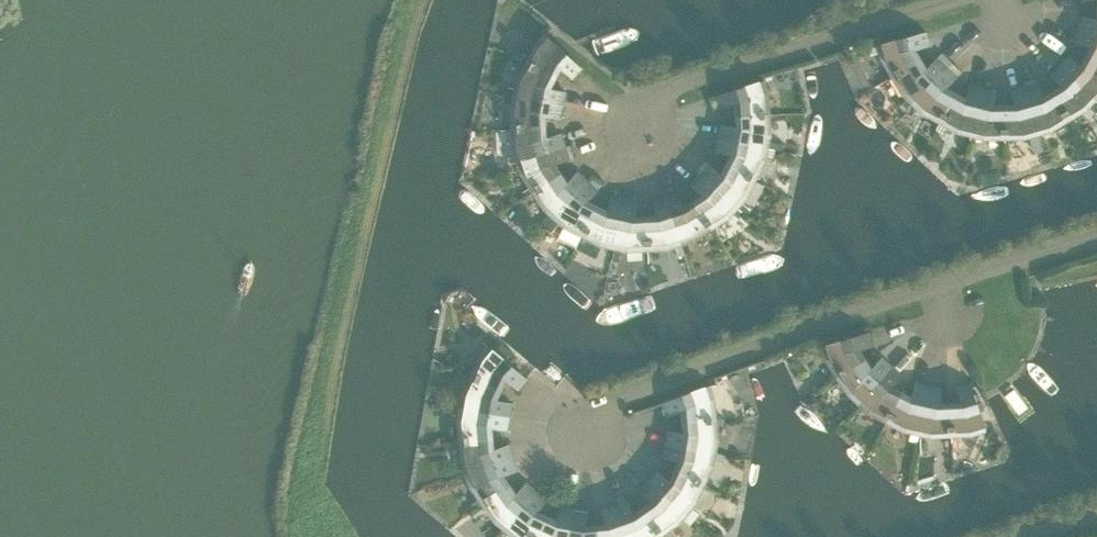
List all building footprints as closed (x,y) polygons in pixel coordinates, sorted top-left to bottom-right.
[(1096,33),(1096,19),(1082,15),(1079,29),(1096,33)] [(1096,62),(1096,33),(1079,29),(1076,42),(1091,46),(1086,56),(1096,62)] [(881,58),(892,76),(920,59),(914,50),(929,45),(925,31),(877,45),(877,46),(870,48),(873,55),(879,53),(881,58)] [(535,45),(526,63),(555,78),(560,68),(572,79),(582,68),(544,34),(535,45)] [(1095,99),(1096,101),(1096,62),(1086,56),(1080,66),(1069,55),(1059,65),(1095,99)] [(920,59),(892,76),(902,94),(908,99),(902,104),(907,108),(947,67),(937,57),(926,69),(920,59)] [(555,78),(526,63),(516,82),(515,88),(508,87),(507,93),(563,105),(566,91),(550,88),(555,78)] [(1052,92),(1068,120),(1086,109),(1095,99),(1059,65),(1049,75),(1061,86),(1052,92)] [(947,67),(907,108),(912,114),(918,109),(921,112),(940,122),(956,93),(946,88),(957,77),(947,67)] [(736,116),(769,114),(768,93),(766,88),(774,85),(772,79),(764,81),(764,80),(716,96),(721,110),(736,105),(736,116)] [(1024,86),(1040,142),(1047,140),(1045,132),(1051,130),(1068,120),(1052,92),(1043,98),(1039,82),(1038,82),(1024,86)] [(956,93),(940,122),(936,129),(942,133),(946,126),(958,132),(971,135),(983,87),(969,83),(965,99),(956,93)] [(1004,105),(1004,138),(1025,138),(1032,136),(1035,144),(1040,142),(1024,86),(1010,90),(1015,105),(1004,105)] [(983,87),(971,135),(984,139),(1004,138),(1004,105),(993,106),(996,90),(983,87)] [(563,105),(507,93),(506,99),(512,101),(511,108),(512,128),(545,127),(545,116),(560,119),(563,105)] [(718,137),(768,147),(776,149),(777,142),(769,140),(770,134),(769,114),(736,116),(737,127),(721,124),(718,137)] [(545,127),(512,128),(513,149),(515,156),(509,158),(511,163),(565,146),(561,133),(546,138),(545,127)] [(776,149),(768,147),(718,137),(716,151),(731,154),(726,164),(756,179),(765,160),(766,155),(774,157),(776,149)] [(565,146),(511,163),(513,170),(519,168),(521,172),(532,190),(561,174),(555,164),(570,159),(565,146)] [(700,174),(737,207),(738,207),(746,197),(752,185),(760,189),(763,183),(755,179),(756,179),(726,164),(721,174),(709,164),(700,174)] [(554,217),(588,180),(577,171),(567,183),(561,174),(532,190),(544,208),(550,214),(545,220),(550,224),(555,218),(554,217)] [(744,212),(738,207),(737,207),(700,174),(691,185),(702,195),(693,201),(711,228),(729,217),(732,213),(738,218),(744,212)] [(598,190),(588,180),(554,217),(555,218),(564,226),(583,235),(598,207),(588,202),(598,190)] [(665,197),(681,244),(694,240),(711,228),(693,201),(684,207),(679,192),(665,197)] [(598,207),(583,235),(601,245),(614,248),(624,199),(611,196),(607,211),(598,207)] [(646,217),(648,249),(669,248),(676,246),(679,256),(685,254),(681,244),(665,197),(652,201),(657,216),(646,217)] [(624,199),(614,248),(615,248),(613,256),(620,257),(622,249),(627,250),(648,249),(646,217),(635,217),(638,202),(624,199)] [(826,359),(837,377),(864,359),(858,350),(874,345),(869,331),(821,346),(826,359)] [(480,356),(471,375),(501,389),(505,378),(518,389),(527,378),(489,345),(480,356)] [(848,394),(858,403),(892,366),(881,356),(870,369),(864,359),(837,377),(848,394)] [(884,430),(887,422),(901,392),(892,387),(902,375),(892,366),(858,403),(868,412),(882,419),(878,427),(884,430)] [(460,407),(509,416),(512,402),(496,399),(501,389),(471,375),(462,394),(460,407)] [(918,434),(928,385),(915,382),(911,398),(901,392),(887,422),(906,431),(911,433),(909,440),(917,442),(919,434),(918,434)] [(950,403),(952,436),(972,435),(986,430),(970,382),(956,387),(961,402),(950,403)] [(683,421),(716,418),(714,397),(710,384),(662,402),(667,415),(683,410),(683,421)] [(942,387),(928,385),(918,434),(919,434),(931,437),(952,436),(950,403),(939,404),(942,387)] [(457,420),(459,440),(492,438),(491,426),(507,429),(509,416),(460,407),(457,420)] [(718,439),(716,418),(683,421),(684,432),(668,429),(666,443),(716,452),(718,439)] [(461,461),(466,473),(513,457),(508,443),(493,449),(492,438),(459,440),(461,461)] [(716,452),(666,443),(664,457),(680,460),(675,470),(705,484),(713,465),(714,460),(722,461),(723,453),(716,452)] [(470,486),(482,503),(509,485),(502,475),(518,470),(513,457),(466,473),(470,486)] [(696,503),(705,484),(675,470),(670,480),(658,470),(649,480),(687,513),(696,503)] [(687,513),(649,480),(640,491),(652,502),(643,508),(662,535),(679,523),(683,518),(691,524),(695,519),(687,513)] [(494,520),(504,528),(537,490),(526,481),(515,494),(509,485),(482,503),(494,520)] [(547,517),(537,512),(547,499),(537,490),(504,528),(514,536),(537,536),(547,517)] [(662,535),(643,508),(634,514),(628,499),(615,504),(627,536),(659,536),(662,535)] [(615,504),(602,509),(607,524),(596,525),(597,536),(627,536),(615,504)] [(574,508),(560,505),(557,521),(547,517),(537,536),(569,536),(574,508)] [(596,525),(585,526),(588,510),(574,508),(569,536),(597,536),(596,525)]
